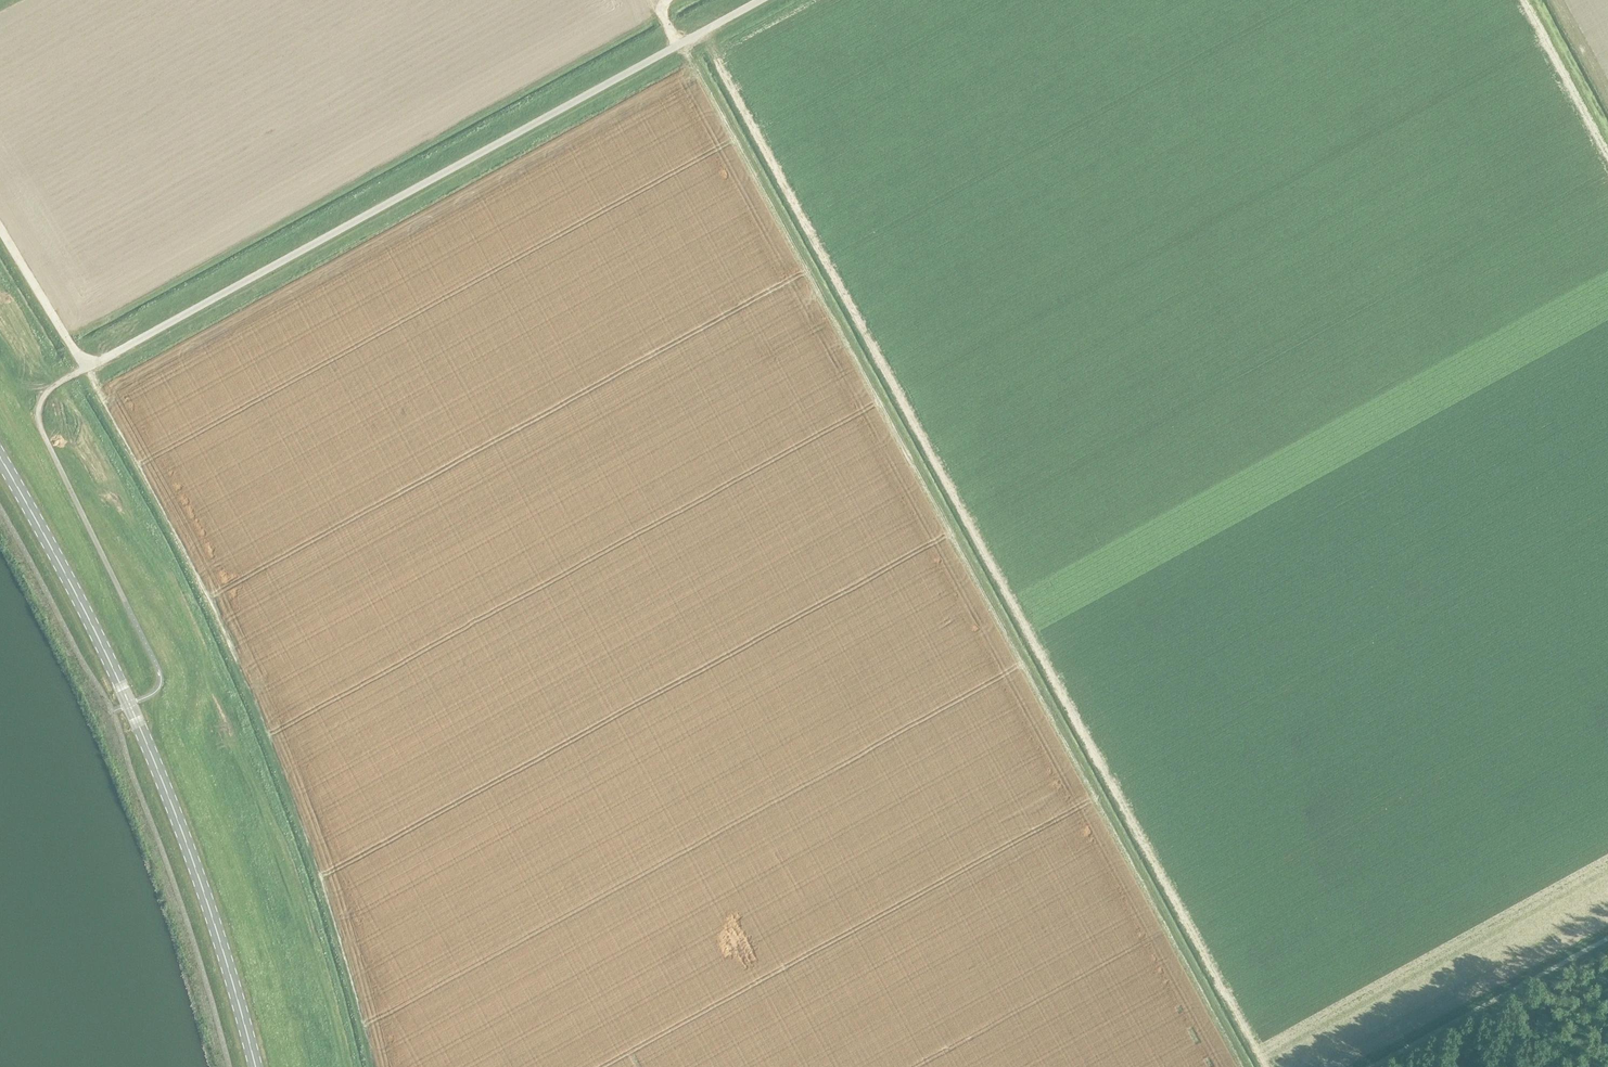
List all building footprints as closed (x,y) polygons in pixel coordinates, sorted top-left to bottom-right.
[(11,316),(15,308),(8,305),(4,313),(11,316)]
